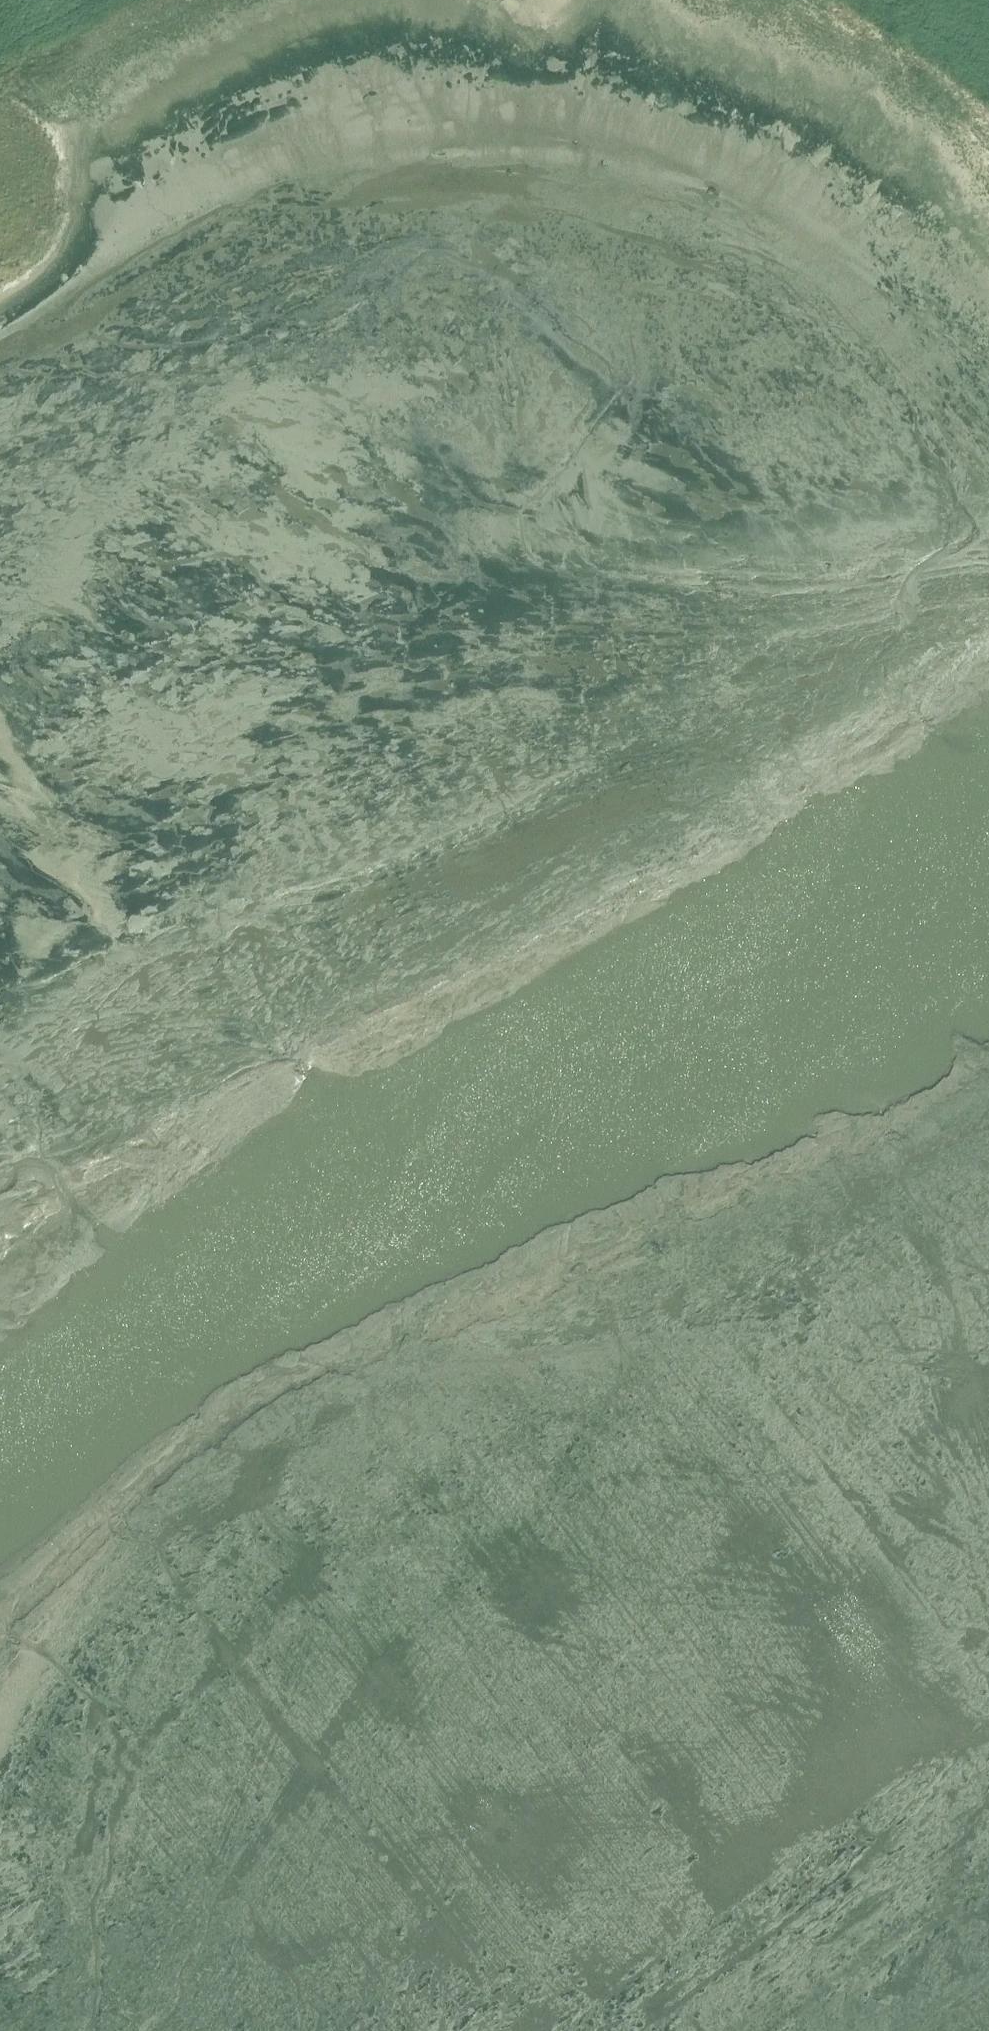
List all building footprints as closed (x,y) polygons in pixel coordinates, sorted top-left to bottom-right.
[(861,647),(870,654),(892,626),(883,619),(861,647)]
